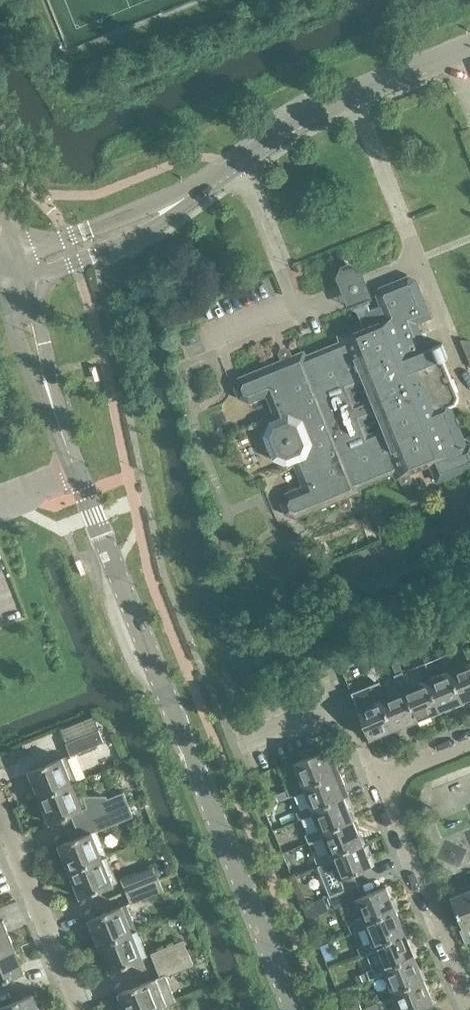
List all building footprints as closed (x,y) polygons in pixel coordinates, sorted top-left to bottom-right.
[(349,307),(357,310),(369,305),(372,297),(365,281),(361,270),(353,266),(341,271),(338,279),(342,290),(349,307)] [(371,309),(369,305),(357,310),(365,329),(343,338),(344,340),(306,356),(304,351),(240,377),(240,379),(237,387),(241,397),(249,400),(250,402),(267,395),(277,418),(270,421),(264,435),(274,459),(288,465),(295,463),(304,486),(287,493),(287,495),(284,503),(287,512),(296,516),(296,518),(361,492),(359,487),(397,472),(398,474),(429,461),(437,481),(469,468),(469,444),(466,445),(451,407),(462,403),(444,359),(449,357),(443,343),(428,349),(417,323),(432,317),(416,279),(409,276),(381,287),(377,295),(381,305),(371,309)] [(87,573),(81,558),(75,560),(81,575),(87,573)] [(455,668),(450,670),(462,701),(469,698),(469,644),(464,647),(469,662),(455,668)] [(447,672),(431,678),(426,680),(439,710),(462,701),(450,670),(455,668),(449,653),(441,656),(447,672)] [(403,689),(416,720),(439,710),(426,680),(431,678),(425,663),(417,666),(423,681),(409,687),(403,689)] [(394,693),(385,696),(380,699),(393,729),(416,720),(403,689),(409,687),(402,672),(395,675),(397,680),(394,681),(394,693)] [(358,708),(370,738),(393,729),(380,699),(385,696),(379,681),(371,684),(377,700),(358,708)] [(72,754),(104,741),(99,728),(66,741),(72,754)] [(295,762),(303,783),(288,789),(291,796),(306,790),(304,785),(335,773),(325,749),(295,762)] [(40,795),(78,780),(67,754),(29,769),(40,795)] [(335,773),(304,785),(306,790),(312,806),(298,812),(301,819),(315,813),(313,808),(344,796),(335,773)] [(78,780),(40,795),(50,822),(64,816),(65,818),(73,815),(76,824),(82,822),(96,816),(118,807),(113,795),(109,797),(108,795),(84,796),(78,780)] [(118,807),(129,803),(124,791),(113,795),(118,807)] [(313,808),(315,813),(322,829),(306,835),(309,843),(325,837),(323,831),(353,819),(344,796),(313,808)] [(118,807),(96,816),(101,829),(134,815),(129,803),(118,807)] [(323,831),(325,837),(330,850),(315,856),(319,865),(334,859),(332,854),(362,841),(353,819),(323,831)] [(70,870),(108,855),(97,828),(59,844),(70,870)] [(331,895),(359,884),(354,873),(372,865),(362,841),(332,854),(334,859),(319,865),(331,895)] [(108,855),(70,870),(80,896),(118,881),(108,855)] [(124,890),(159,876),(154,866),(120,879),(124,890)] [(159,876),(124,890),(129,903),(164,889),(159,876)] [(365,919),(365,921),(396,908),(387,885),(363,895),(359,884),(331,895),(336,907),(356,899),(365,919)] [(452,897),(464,927),(460,929),(466,942),(469,940),(469,930),(468,926),(469,925),(469,889),(452,897)] [(100,944),(137,929),(127,903),(89,918),(100,944)] [(375,944),(405,932),(396,908),(365,921),(365,919),(349,925),(352,932),(367,926),(374,942),(375,944)] [(15,944),(4,918),(0,920),(0,950),(15,944)] [(137,929),(100,944),(110,970),(148,955),(137,929)] [(386,972),(384,967),(414,954),(405,932),(375,944),(374,942),(358,948),(361,955),(367,953),(373,968),(360,974),(362,981),(386,972)] [(155,965),(189,951),(184,939),(150,954),(155,965)] [(0,950),(0,980),(25,970),(15,944),(0,950)] [(189,951),(155,965),(160,978),(194,964),(189,951)] [(379,1001),(395,995),(393,990),(424,977),(414,954),(384,967),(386,972),(392,987),(375,994),(379,1001)] [(167,1003),(157,977),(119,992),(126,1009),(150,1009),(167,1003)] [(395,995),(401,1009),(400,1009),(418,1009),(417,1008),(434,1002),(424,977),(393,990),(395,995)] [(34,992),(0,1006),(0,1009),(41,1009),(34,992)]
